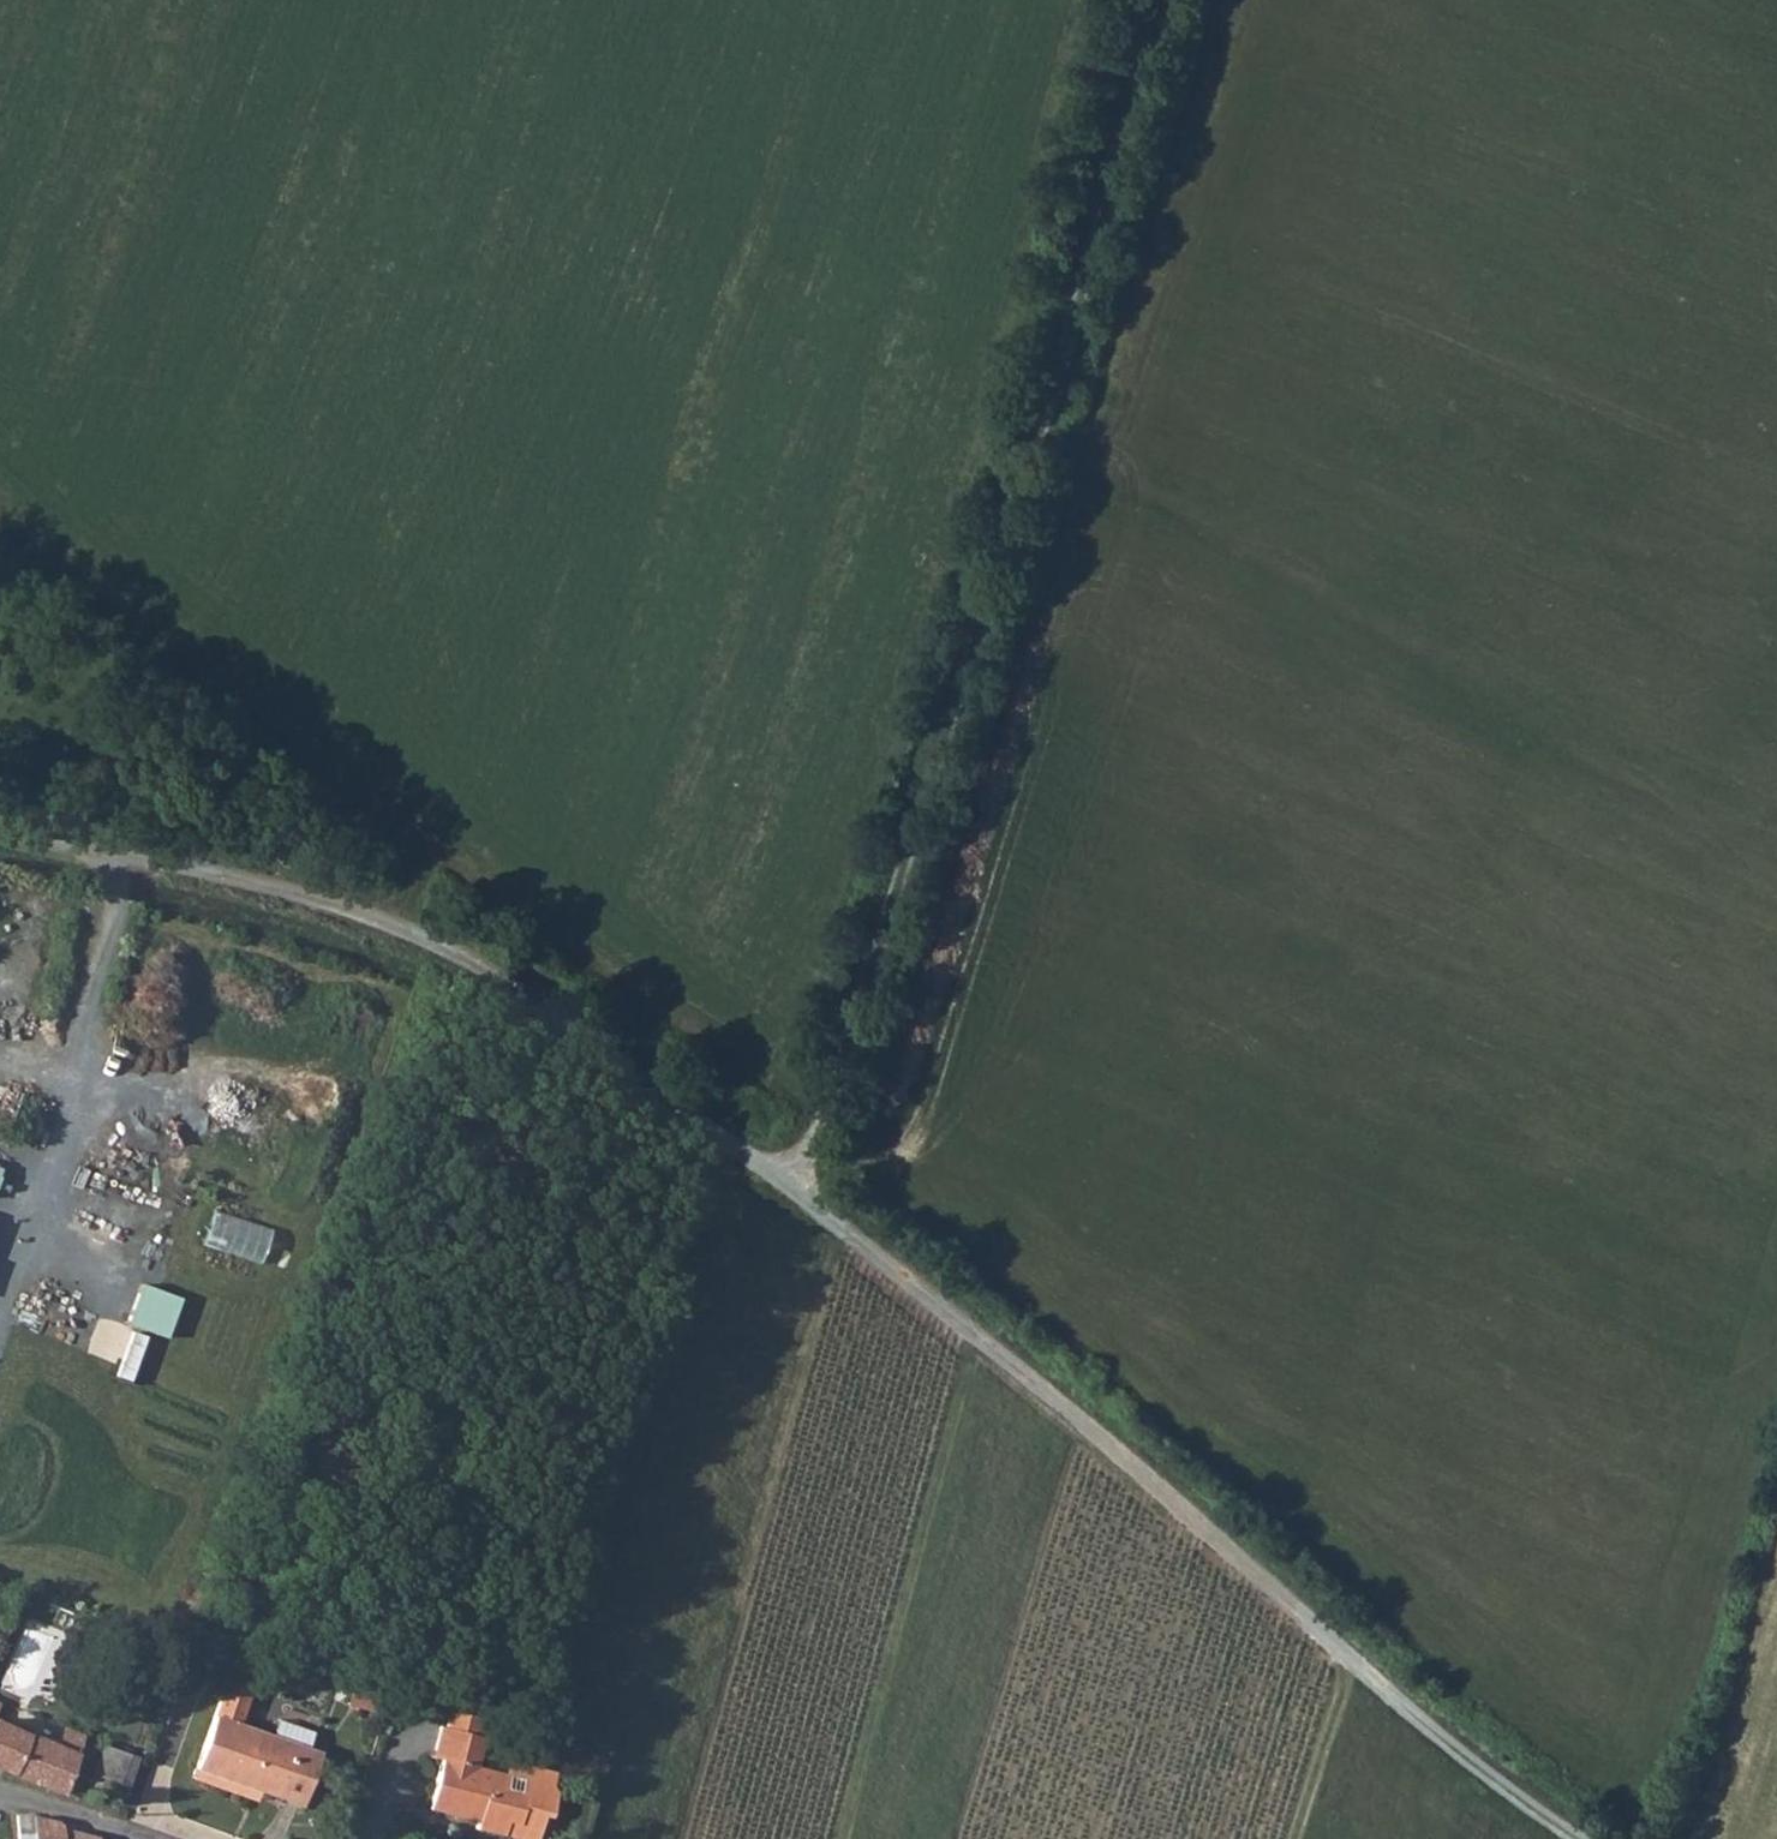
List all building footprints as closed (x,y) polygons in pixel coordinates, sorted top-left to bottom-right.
[(216,1720),(199,1768),(303,1805),(320,1757),(308,1752),(315,1734),(281,1722),(274,1740),(241,1728),(254,1691),(229,1682),(216,1720)] [(383,1718),(391,1693),(353,1682),(345,1706),(383,1718)] [(454,1692),(449,1709),(475,1717),(480,1700),(454,1692)] [(438,1759),(424,1806),(474,1821),(472,1827),(499,1835),(503,1821),(536,1831),(540,1817),(547,1819),(554,1795),(550,1788),(532,1782),(524,1786),(522,1795),(500,1788),(504,1774),(472,1765),(480,1737),(476,1736),(481,1719),(475,1717),(449,1709),(447,1709),(442,1726),(437,1724),(427,1755),(438,1759)] [(65,1790),(79,1752),(57,1743),(0,1718),(0,1764),(65,1790)] [(66,1723),(57,1743),(79,1752),(86,1731),(66,1723)] [(90,1784),(123,1797),(137,1759),(104,1746),(90,1784)] [(554,1775),(508,1761),(504,1774),(500,1788),(522,1795),(524,1786),(532,1782),(550,1788),(554,1775)] [(18,1829),(34,1827),(34,1814),(34,1810),(17,1810),(18,1829)] [(34,1814),(34,1827),(34,1838),(65,1838),(63,1820),(34,1814)] [(499,1835),(512,1838),(533,1838),(536,1831),(503,1821),(499,1835)]
